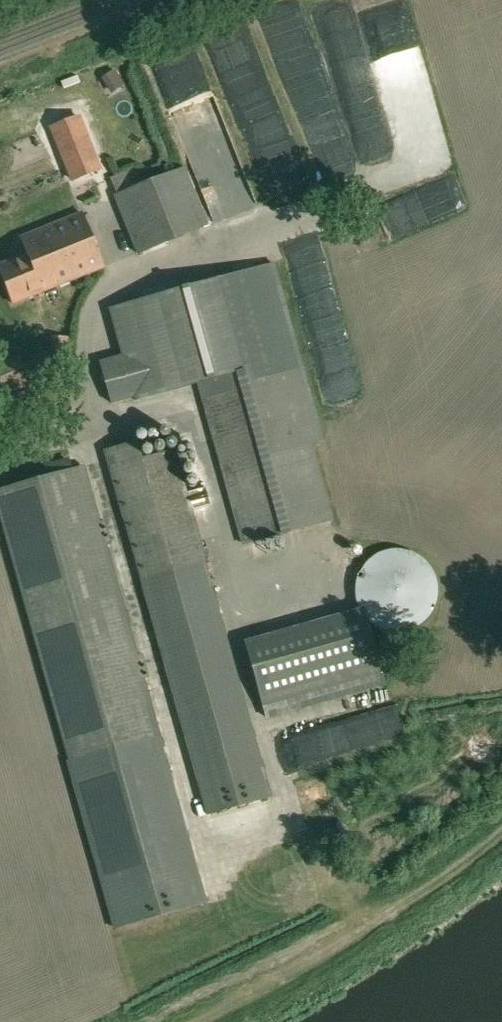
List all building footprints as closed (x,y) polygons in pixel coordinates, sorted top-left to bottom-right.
[(352,71),(355,125),(382,123),(378,69),(352,71)] [(307,92),(314,131),(331,128),(324,89),(307,92)] [(82,176),(107,161),(78,112),(53,126),(82,176)] [(207,225),(185,167),(115,195),(137,252),(207,225)] [(36,231),(58,285),(104,266),(82,212),(36,231)] [(36,231),(21,237),(27,253),(0,264),(0,272),(13,303),(58,285),(36,231)] [(174,290),(200,384),(244,544),(332,519),(311,443),(323,440),(274,262),(174,290)] [(200,384),(174,290),(108,307),(121,354),(99,360),(111,403),(134,397),(134,400),(200,384)] [(31,384),(21,358),(0,366),(0,397),(31,384)] [(204,561),(173,450),(142,459),(137,440),(106,449),(142,579),(204,561)] [(51,475),(71,469),(68,458),(48,464),(51,475)] [(0,489),(0,515),(69,760),(159,735),(143,678),(149,677),(142,654),(137,655),(106,545),(111,543),(105,520),(99,522),(83,466),(0,489)] [(201,508),(219,503),(212,482),(195,488),(201,508)] [(444,590),(444,589),(443,581),(441,572),(437,565),(431,557),(423,551),(416,548),(406,545),(397,545),(389,546),(382,549),(374,553),(367,559),(362,566),(359,573),(357,580),(356,591),(357,598),(360,608),(364,615),(371,622),(377,627),(385,631),(394,633),(402,633),(409,632),(418,629),(425,626),(431,620),(436,615),(441,606),(443,599),(444,590)] [(271,796),(204,561),(142,579),(208,814),(271,796)] [(358,611),(246,642),(267,718),(385,685),(368,622),(358,611)] [(206,902),(159,735),(69,760),(116,927),(206,902)]
